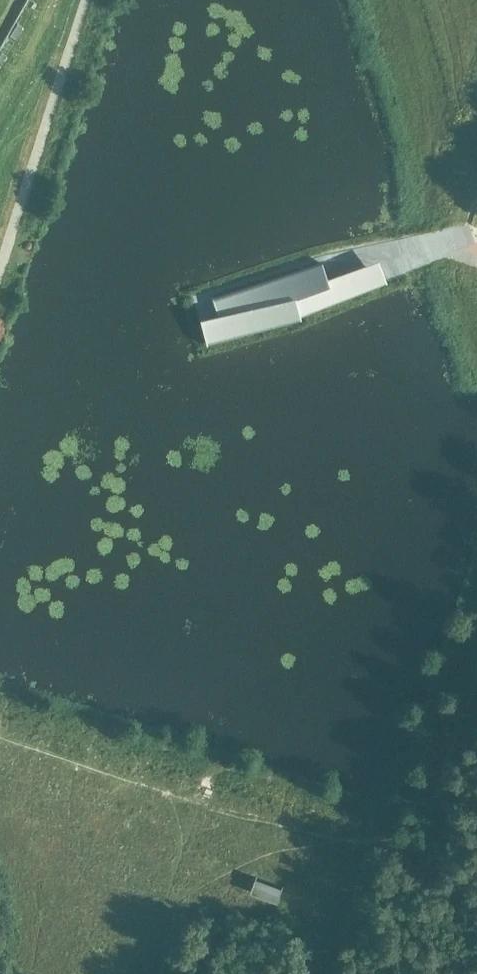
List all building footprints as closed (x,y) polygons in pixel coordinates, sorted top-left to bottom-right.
[(215,295),(223,323),(212,327),(216,339),(227,336),(228,338),(298,318),(297,316),(377,284),(371,268),(326,285),(319,265),(215,295)] [(253,892),(280,902),(285,888),(258,878),(253,892)]
